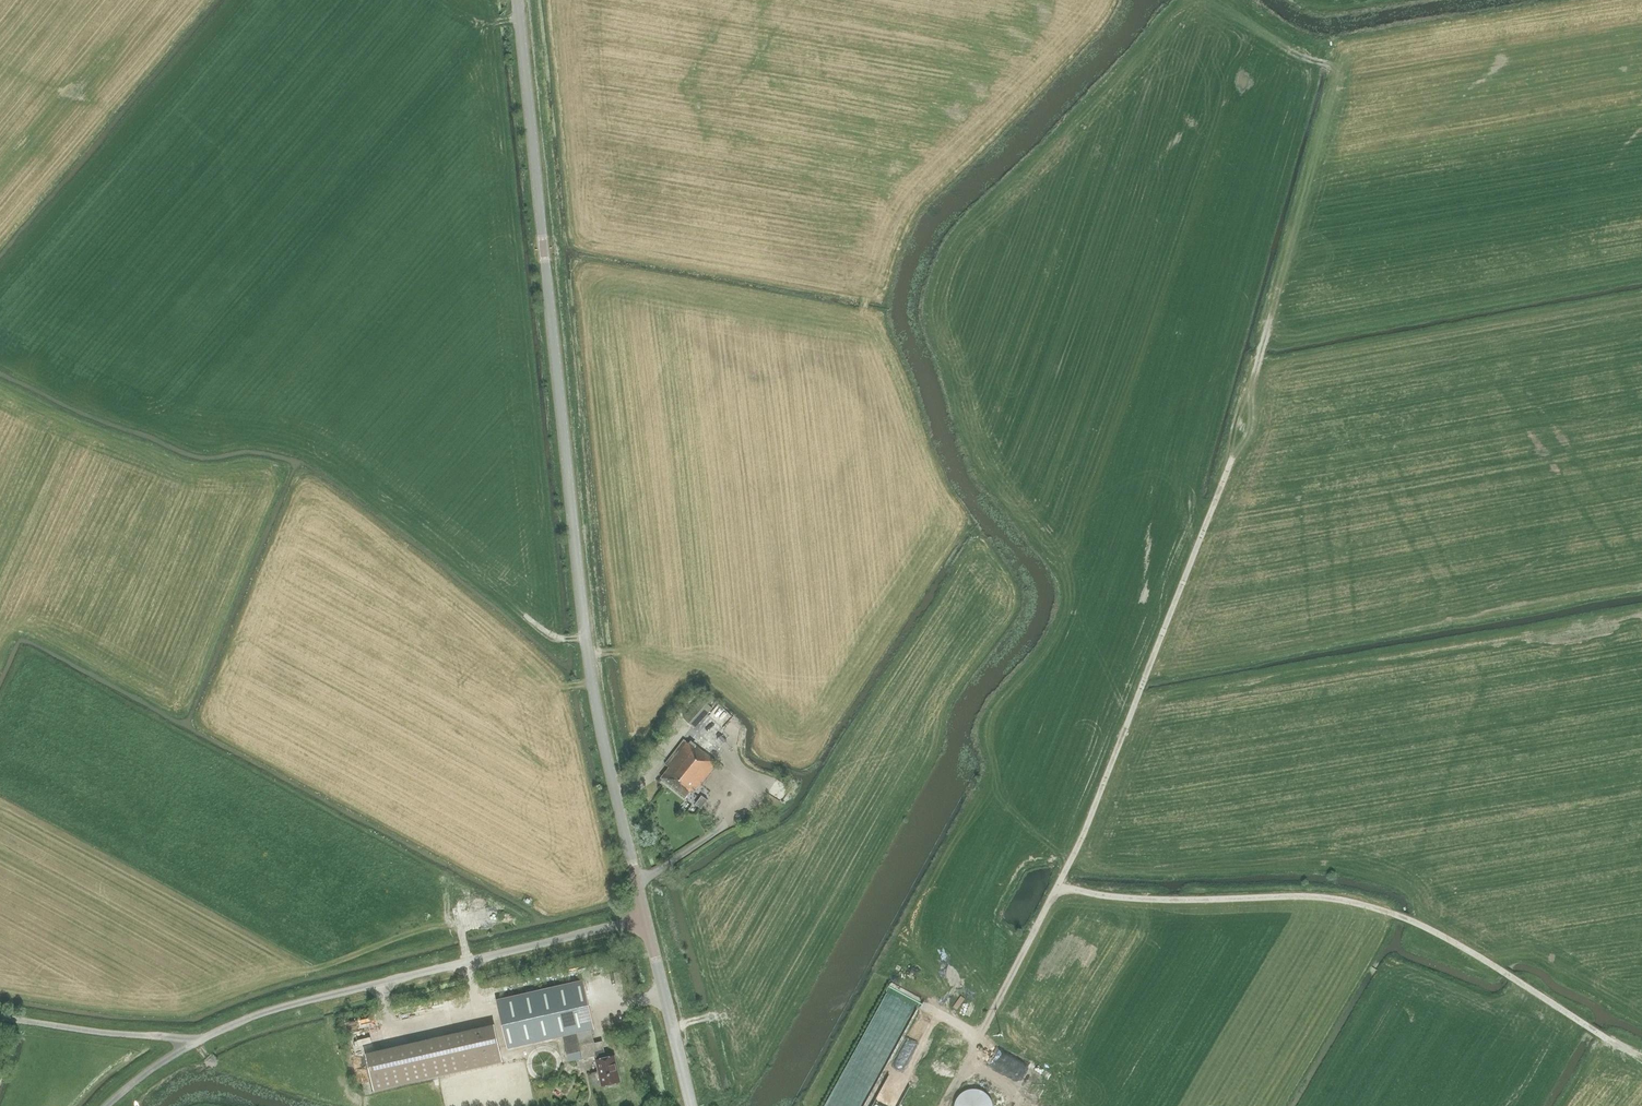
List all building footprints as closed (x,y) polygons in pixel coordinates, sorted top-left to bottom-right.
[(712,707),(701,698),(684,717),(694,727),(712,707)] [(694,747),(684,739),(665,764),(669,767),(661,777),(685,797),(692,788),(695,790),(718,762),(696,745),(694,747)] [(777,794),(780,780),(764,777),(761,791),(777,794)] [(704,811),(710,801),(704,797),(697,806),(704,811)] [(686,810),(682,806),(677,812),(681,816),(686,810)] [(600,973),(598,963),(585,966),(587,976),(600,973)] [(596,1055),(596,1056),(597,1059),(596,1059),(599,1070),(592,1072),(590,1074),(592,1084),(594,1085),(602,1084),(602,1086),(621,1081),(615,1055),(605,1058),(601,1041),(594,1042),(591,1029),(593,1028),(582,979),(496,999),(507,1048),(563,1035),(565,1042),(564,1042),(568,1061),(582,1057),(582,1058),(596,1055)] [(495,1025),(365,1054),(373,1091),(503,1061),(495,1025)] [(918,1071),(903,1105),(918,1105),(918,1071)] [(829,1105),(867,1105),(872,1096),(841,1080),(829,1105)] [(971,1089),(969,1089),(967,1090),(965,1090),(963,1091),(962,1092),(960,1094),(959,1095),(958,1097),(957,1098),(956,1100),(955,1102),(955,1104),(954,1105),(993,1105),(992,1103),(992,1101),(991,1100),(990,1098),(989,1096),(988,1095),(987,1093),(985,1092),(984,1091),(982,1090),(980,1089),(978,1089),(976,1089),(974,1088),(972,1088),(971,1089)]
